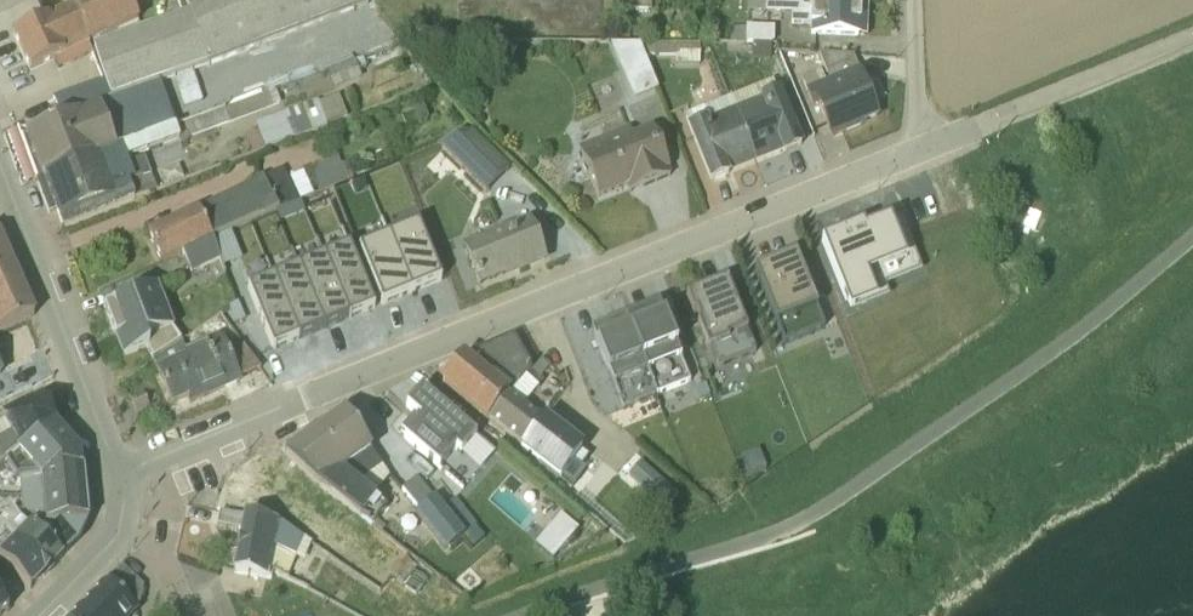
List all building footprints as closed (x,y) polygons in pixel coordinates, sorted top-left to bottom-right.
[(146,0),(102,0),(11,43),(27,79),(52,68),(57,80),(91,64),(87,54),(137,32),(127,8),(146,0)] [(364,0),(179,0),(188,21),(152,34),(91,55),(102,87),(51,105),(57,123),(77,116),(157,88),(369,13),(364,0)] [(809,6),(765,4),(764,24),(789,24),(789,35),(807,35),(807,44),(865,45),(866,9),(864,9),(864,7),(809,6)] [(770,37),(728,36),(727,50),(750,52),(770,52),(770,37)] [(696,52),(640,52),(643,64),(673,64),(673,73),(695,73),(696,52)] [(750,52),(750,67),(768,67),(769,52),(750,52)] [(637,53),(608,53),(632,109),(656,98),(637,53)] [(859,131),(875,124),(851,65),(824,63),(823,64),(828,75),(822,78),(822,77),(799,86),(810,117),(811,118),(816,116),(830,146),(860,133),(859,131)] [(325,82),(331,99),(359,88),(356,80),(363,77),(359,70),(325,82)] [(174,138),(176,137),(157,88),(77,116),(79,123),(26,143),(41,185),(135,149),(139,151),(174,138)] [(771,89),(728,108),(754,171),(779,161),(780,162),(801,154),(778,97),(775,99),(771,89)] [(174,138),(179,152),(186,150),(186,148),(278,112),(274,101),(174,138)] [(244,144),(251,160),(262,156),(264,158),(325,136),(325,134),(345,126),(337,105),(316,112),(316,110),(254,132),(256,139),(244,144)] [(754,171),(727,105),(682,123),(686,134),(684,135),(707,192),(728,183),(728,182),(754,171)] [(469,140),(432,156),(436,155),(483,201),(507,177),(467,136),(469,140)] [(626,137),(576,158),(597,208),(624,197),(626,202),(669,185),(667,180),(667,179),(650,136),(630,144),(626,137)] [(179,152),(174,138),(139,151),(135,149),(41,185),(61,238),(155,201),(156,200),(143,167),(179,152)] [(310,178),(309,178),(318,201),(352,187),(345,172),(339,174),(336,166),(310,178)] [(254,192),(146,242),(159,272),(180,263),(242,235),(296,211),(281,180),(280,178),(253,190),(254,192)] [(298,210),(312,204),(300,180),(287,186),(298,210)] [(882,297),(919,282),(895,220),(860,234),(861,237),(822,252),(821,249),(819,250),(847,322),(886,306),(882,297)] [(528,228),(454,257),(470,297),(502,285),(503,287),(545,271),(528,228)] [(416,234),(387,246),(410,302),(439,290),(416,234)] [(223,277),(254,263),(242,235),(180,263),(189,281),(218,268),(223,277)] [(380,314),(410,302),(387,246),(357,258),(380,314)] [(32,324),(0,252),(0,339),(31,325),(32,324)] [(372,317),(348,256),(322,267),(347,328),(372,317)] [(752,280),(781,353),(822,336),(793,264),(752,280)] [(347,328),(322,267),(298,277),(321,338),(347,328)] [(321,338),(298,277),(270,288),(296,348),(321,338)] [(270,288),(245,298),(271,358),(296,348),(270,288)] [(709,357),(717,376),(754,361),(724,289),(684,305),(691,322),(695,321),(699,332),(696,334),(706,358),(709,357)] [(155,295),(102,315),(110,335),(112,334),(124,364),(144,356),(151,369),(179,349),(172,338),(155,295)] [(655,404),(687,391),(657,315),(656,314),(624,328),(623,328),(655,404)] [(623,328),(589,342),(621,418),(655,404),(623,328)] [(151,369),(170,411),(215,391),(218,397),(237,389),(236,387),(258,377),(242,355),(227,362),(221,341),(183,358),(179,349),(151,369)] [(487,434),(528,377),(510,347),(473,363),(493,380),(487,387),(466,370),(460,376),(456,374),(440,393),(487,434)] [(487,434),(517,459),(539,430),(521,416),(536,397),(524,386),(529,379),(528,377),(487,434)] [(419,399),(404,416),(418,429),(403,448),(436,476),(451,459),(477,480),(492,462),(419,399)] [(142,402),(130,407),(136,422),(147,417),(142,402)] [(54,433),(38,405),(22,414),(20,412),(0,422),(0,424),(2,427),(0,429),(0,471),(54,433)] [(313,441),(371,505),(387,485),(342,421),(313,441)] [(558,488),(571,498),(585,480),(572,470),(579,461),(539,430),(517,459),(515,459),(514,461),(554,493),(558,488)] [(41,535),(85,531),(79,462),(63,444),(54,433),(3,470),(15,486),(18,486),(23,529),(40,531),(41,535)] [(313,441),(283,462),(315,493),(370,533),(383,516),(371,505),(313,441)] [(230,493),(218,520),(283,536),(321,555),(324,549),(316,546),(329,531),(344,544),(359,526),(329,503),(318,514),(263,465),(240,480),(230,493)] [(638,471),(627,484),(661,514),(672,501),(638,471)] [(414,486),(399,498),(417,520),(413,523),(442,560),(465,542),(471,549),(480,543),(443,498),(432,508),(414,486)] [(0,526),(0,533),(52,574),(75,551),(85,531),(41,535),(40,531),(23,529),(19,526),(12,514),(0,526)] [(218,520),(215,534),(241,540),(232,582),(265,587),(269,579),(285,586),(293,567),(300,570),(308,553),(283,536),(218,520)] [(535,554),(555,569),(580,537),(561,522),(535,554)] [(28,598),(52,574),(0,533),(0,571),(28,598)] [(385,548),(356,583),(378,598),(406,564),(385,548)] [(405,567),(389,586),(414,603),(424,588),(412,580),(415,576),(405,567)] [(120,577),(107,590),(106,590),(80,615),(135,615),(139,598),(140,596),(120,577)]
